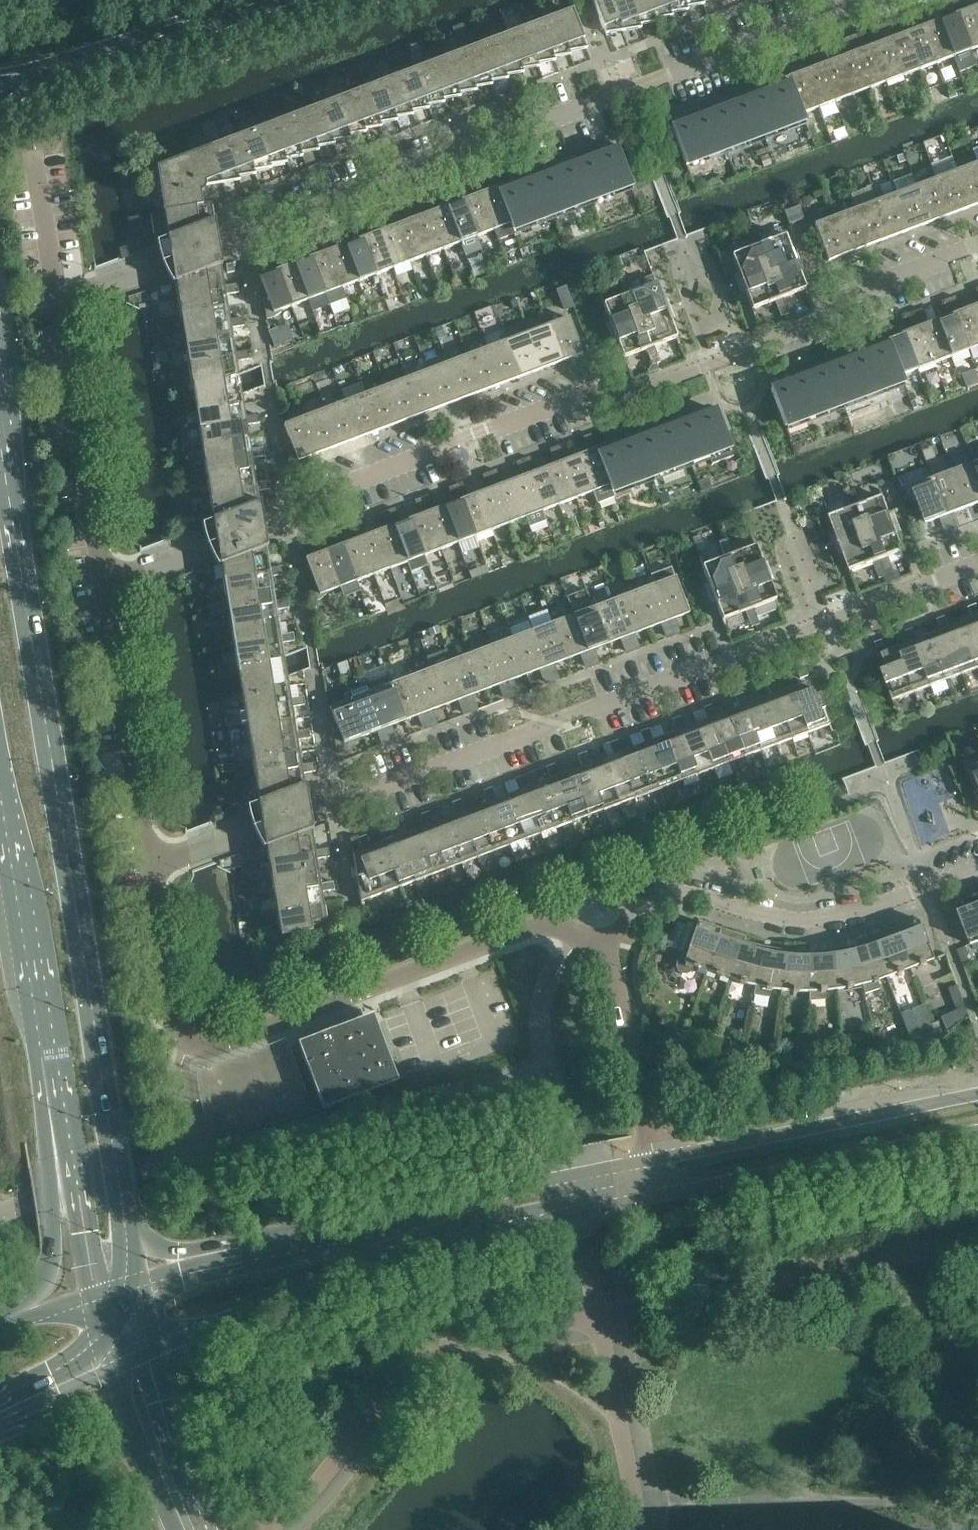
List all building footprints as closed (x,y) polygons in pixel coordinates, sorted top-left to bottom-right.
[(611,0),(592,0),(605,35),(622,32),(619,23),(620,23),(611,0)] [(629,0),(611,0),(620,23),(619,23),(622,32),(640,29),(629,0)] [(647,0),(629,0),(640,29),(641,29),(640,26),(656,23),(647,0)] [(665,0),(647,0),(656,23),(657,23),(656,20),(672,17),(665,0)] [(683,0),(665,0),(672,17),(673,17),(671,14),(687,11),(683,0)] [(701,0),(683,0),(687,11),(688,11),(687,8),(703,6),(701,0)] [(951,0),(949,0),(944,2),(947,10),(954,7),(951,0)] [(973,8),(957,14),(970,51),(977,48),(977,20),(973,8)] [(927,17),(924,10),(917,12),(920,20),(927,17)] [(587,50),(573,12),(572,11),(556,17),(570,56),(571,56),(570,53),(587,50)] [(920,20),(917,12),(910,15),(913,23),(920,20)] [(970,51),(957,14),(940,21),(954,57),(970,51)] [(570,56),(556,17),(540,24),(554,62),(555,62),(554,58),(570,56)] [(954,57),(940,21),(922,27),(936,64),(954,57)] [(893,30),(890,22),(883,25),(886,33),(893,30)] [(554,62),(540,24),(524,29),(539,68),(540,68),(538,64),(554,62)] [(886,33),(883,25),(876,28),(879,35),(886,33)] [(936,64),(922,27),(906,34),(919,70),(936,64)] [(539,68),(524,29),(508,35),(523,74),(524,74),(523,70),(539,68)] [(919,70),(906,34),(889,40),(903,77),(919,70)] [(523,74),(508,35),(493,41),(507,80),(508,79),(507,76),(523,74)] [(859,43),(856,35),(849,38),(852,45),(859,43)] [(852,45),(849,38),(842,40),(845,48),(852,45)] [(903,77),(889,40),(872,46),(886,83),(903,77)] [(507,80),(493,41),(477,47),(492,85),(491,82),(507,80)] [(886,83),(872,46),(855,53),(869,89),(886,83)] [(492,85),(477,47),(461,53),(476,92),(477,91),(476,88),(492,85)] [(825,55),(823,48),(816,50),(819,58),(825,55)] [(819,58),(816,50),(809,53),(812,61),(819,58)] [(476,92),(461,53),(446,59),(460,97),(461,97),(460,94),(476,92)] [(869,89),(855,53),(838,59),(852,96),(869,89)] [(460,97),(446,59),(430,65),(444,104),(443,100),(460,97)] [(852,96),(838,59),(821,65),(835,102),(852,96)] [(791,68),(789,61),(782,63),(785,71),(791,68)] [(444,104),(430,65),(414,71),(428,110),(429,109),(428,106),(444,104)] [(835,102),(821,65),(805,72),(818,108),(835,102)] [(428,110),(414,71),(398,77),(413,116),(413,115),(412,112),(428,110)] [(818,108),(805,72),(788,78),(802,115),(802,114),(818,108)] [(413,116),(398,77),(382,83),(397,122),(398,121),(396,118),(413,116)] [(802,115),(788,78),(749,93),(765,135),(805,120),(802,114),(802,115)] [(397,122),(382,83),(366,89),(381,127),(382,127),(381,124),(397,122)] [(381,127),(366,89),(351,95),(366,133),(365,130),(381,127)] [(765,135),(749,93),(709,108),(725,150),(765,135)] [(366,133),(351,95),(335,101),(350,139),(351,139),(349,136),(366,133)] [(350,139),(335,101),(320,107),(334,145),(335,145),(334,142),(350,139)] [(334,145),(320,107),(304,113),(318,151),(319,151),(318,148),(334,145)] [(725,150),(709,108),(689,115),(691,120),(674,127),(673,127),(671,127),(686,165),(725,150)] [(318,151),(304,113),(288,119),(302,157),(303,157),(301,154),(318,151)] [(302,157),(288,119),(272,125),(287,163),(286,160),(302,157)] [(287,163),(272,125),(256,131),(270,169),(271,169),(270,166),(287,163)] [(270,169),(256,131),(241,137),(255,175),(256,175),(255,172),(270,169)] [(255,175),(241,137),(225,143),(239,181),(240,181),(239,178),(255,175)] [(239,181),(225,143),(209,149),(223,184),(239,181)] [(631,186),(617,148),(615,148),(615,149),(598,155),(596,151),(576,158),(592,201),(631,186)] [(214,221),(211,204),(202,205),(200,193),(202,192),(203,192),(204,191),(205,190),(205,189),(205,188),(206,187),(223,184),(209,149),(157,168),(164,213),(151,215),(155,243),(157,242),(158,244),(168,240),(168,241),(171,260),(174,281),(192,275),(222,263),(218,243),(215,220),(214,221)] [(592,201),(576,158),(536,173),(552,216),(592,201)] [(977,163),(957,171),(971,208),(977,205),(977,165),(977,163)] [(971,208),(957,171),(936,179),(950,215),(971,208)] [(495,180),(492,173),(485,175),(488,183),(495,180)] [(552,216),(536,173),(497,188),(511,224),(510,225),(512,231),(552,216)] [(950,215),(936,179),(916,186),(930,223),(950,215)] [(468,191),(465,183),(451,188),(454,196),(468,191)] [(930,223),(916,186),(896,194),(910,231),(930,223)] [(511,224),(497,188),(480,194),(494,231),(510,225),(511,224)] [(494,231),(480,194),(463,201),(477,237),(494,231)] [(910,231),(896,194),(876,202),(889,238),(910,231)] [(434,203),(431,196),(424,198),(427,206),(434,203)] [(427,206),(424,198),(417,201),(420,209),(427,206)] [(477,237),(463,201),(446,207),(460,243),(477,237)] [(889,238),(876,202),(855,209),(869,246),(889,238)] [(460,243),(446,207),(430,213),(443,250),(460,243)] [(803,220),(799,208),(799,207),(785,212),(789,225),(803,220)] [(400,216),(397,208),(390,211),(393,219),(400,216)] [(869,246),(855,209),(835,217),(849,254),(869,246)] [(393,219),(390,211),(383,214),(386,221),(393,219)] [(443,250),(430,213),(413,220),(427,256),(443,250)] [(849,254),(835,217),(814,225),(828,261),(849,254)] [(427,256),(413,220),(396,226),(410,263),(427,256)] [(367,229),(364,221),(357,224),(360,231),(367,229)] [(360,231),(357,224),(350,226),(353,234),(360,231)] [(410,263),(396,226),(379,232),(393,269),(410,263)] [(760,236),(757,228),(749,231),(752,239),(760,236)] [(393,269),(379,232),(362,239),(376,275),(393,269)] [(332,242),(329,234),(323,236),(325,244),(332,242)] [(325,244),(323,236),(316,239),(318,247),(325,244)] [(763,244),(760,236),(752,239),(755,247),(759,246),(763,244)] [(785,236),(763,244),(759,246),(763,259),(769,273),(796,263),(785,236)] [(376,275),(362,239),(345,245),(359,282),(376,275)] [(359,282),(345,245),(328,252),(342,288),(359,282)] [(769,273),(763,259),(759,246),(755,247),(732,256),(742,283),(769,273)] [(299,254),(296,247),(289,249),(292,257),(299,254)] [(292,257),(289,249),(282,252),(285,259),(292,257)] [(342,288),(328,252),(311,258),(325,294),(342,288)] [(325,294),(311,258),(295,264),(308,301),(325,294)] [(222,266),(222,263),(192,275),(193,282),(223,278),(221,266),(222,266)] [(806,289),(796,263),(769,273),(779,300),(783,298),(806,289)] [(234,272),(233,264),(226,265),(228,273),(234,272)] [(308,301),(295,264),(278,271),(291,307),(308,301)] [(291,307),(278,271),(260,277),(267,297),(263,299),(267,320),(269,319),(272,319),(274,318),(277,316),(279,315),(281,313),(283,312),(285,310),(291,307)] [(779,300),(769,273),(742,283),(752,310),(775,301),(779,300)] [(225,292),(224,287),(223,278),(193,282),(192,275),(174,281),(175,284),(176,283),(178,299),(225,292)] [(631,285),(628,277),(620,280),(623,288),(631,285)] [(657,284),(634,293),(630,294),(640,321),(667,311),(657,284)] [(634,293),(631,285),(623,288),(626,296),(630,294),(634,293)] [(228,307),(226,295),(225,292),(178,299),(181,315),(228,307)] [(630,294),(626,296),(603,305),(613,331),(640,321),(630,294)] [(958,304),(955,297),(948,299),(951,307),(958,304)] [(786,306),(783,298),(779,300),(775,301),(778,309),(786,306)] [(951,307),(948,299),(941,302),(944,310),(951,307)] [(789,314),(786,306),(778,309),(781,317),(789,314)] [(230,320),(228,307),(181,315),(183,332),(231,324),(230,320)] [(971,308),(955,314),(968,351),(977,347),(977,325),(971,308)] [(925,317),(922,309),(915,312),(918,320),(925,317)] [(677,338),(667,311),(640,321),(650,348),(654,347),(677,338)] [(918,320),(915,312),(908,315),(911,322),(918,320)] [(968,351),(955,314),(938,320),(952,357),(968,351)] [(582,354),(569,318),(548,326),(561,362),(582,354)] [(952,357),(938,320),(921,327),(935,363),(952,357)] [(650,348),(640,321),(613,331),(623,358),(646,350),(650,348)] [(891,330),(888,322),(881,325),(884,332),(891,330)] [(233,341),(231,328),(231,324),(183,332),(186,348),(233,341)] [(561,362),(548,326),(527,333),(541,370),(561,362)] [(935,363),(921,327),(904,333),(918,370),(935,363)] [(541,370),(527,333),(507,341),(521,377),(541,370)] [(918,370),(904,333),(887,339),(901,376),(918,370)] [(901,376),(887,339),(828,362),(844,405),(903,382),(901,376)] [(235,353),(233,341),(186,348),(189,364),(236,357),(235,353)] [(521,377),(507,341),(487,348),(501,385),(521,377)] [(657,355),(654,347),(650,348),(646,350),(649,358),(657,355)] [(501,385),(487,348),(467,356),(481,393),(501,385)] [(660,363),(657,355),(649,358),(652,366),(660,363)] [(481,393),(467,356),(447,364),(460,400),(481,393)] [(239,375),(236,361),(236,357),(189,364),(193,392),(196,410),(199,429),(246,421),(245,417),(244,405),(224,408),(223,401),(242,394),(242,393),(239,377),(239,375)] [(844,405),(828,362),(808,369),(824,412),(844,405)] [(460,400),(447,364),(426,371),(440,408),(460,400)] [(824,412),(808,369),(788,377),(790,382),(772,389),(772,388),(770,389),(785,427),(824,412)] [(440,408),(426,371),(406,379),(420,416),(440,408)] [(420,416),(406,379),(386,387),(400,423),(420,416)] [(400,423),(386,387),(366,394),(380,431),(400,423)] [(244,405),(242,395),(242,394),(223,401),(224,408),(244,405)] [(380,431),(366,394),(346,402),(359,438),(380,431)] [(359,438),(346,402),(325,409),(339,446),(359,438)] [(339,446),(325,409),(305,417),(319,454),(339,446)] [(730,448),(716,409),(714,410),(714,411),(697,417),(695,412),(675,420),(691,462),(730,448)] [(319,454),(305,417),(284,425),(291,445),(287,447),(291,469),(293,468),(296,468),(299,467),(301,466),(304,463),(306,462),(309,459),(311,457),(319,454)] [(691,462),(675,420),(635,435),(652,477),(691,462)] [(249,438),(247,425),(246,421),(199,429),(202,445),(249,438)] [(593,442),(590,434),(583,437),(586,445),(593,442)] [(652,477),(635,435),(596,450),(610,486),(609,486),(612,492),(652,477)] [(251,450),(249,438),(202,445),(204,462),(251,454),(251,450)] [(566,452),(563,445),(556,447),(559,455),(566,452)] [(559,455),(556,447),(549,450),(552,458),(559,455)] [(610,486),(596,450),(579,456),(593,493),(609,486),(610,486)] [(254,471),(252,458),(251,454),(204,462),(207,478),(254,471)] [(593,493),(579,456),(562,462),(576,499),(593,493)] [(533,465),(530,457),(523,460),(526,468),(533,465)] [(526,468),(523,460),(516,463),(519,470),(526,468)] [(576,499),(562,462),(545,469),(559,505),(576,499)] [(974,464),(954,471),(968,508),(977,504),(977,473),(974,464)] [(559,505),(545,469),(528,475),(542,512),(559,505)] [(499,478),(496,470),(489,473),(492,480),(499,478)] [(256,483),(254,471),(207,478),(210,495),(257,487),(256,483)] [(968,508),(954,471),(934,479),(948,515),(951,514),(968,508)] [(492,480),(489,473),(482,475),(485,483),(492,480)] [(542,512),(528,475),(512,481),(525,518),(542,512)] [(948,515),(934,479),(913,487),(927,524),(944,517),(948,515)] [(525,518),(512,481),(495,488),(509,524),(525,518)] [(465,490),(462,483),(455,485),(458,493),(465,490)] [(458,493),(455,485),(449,488),(452,496),(458,493)] [(264,525),(261,505),(260,502),(259,503),(257,492),(257,487),(210,495),(214,520),(213,520),(213,523),(216,542),(220,563),(220,566),(221,565),(224,580),(271,573),(270,569),(267,548),(268,548),(267,545),(264,525)] [(509,524),(495,488),(478,494),(492,531),(509,524)] [(858,498),(855,490),(847,493),(850,501),(858,498)] [(492,531),(478,494),(461,500),(475,537),(492,531)] [(431,503),(428,496),(422,498),(425,506),(431,503)] [(425,506),(422,498),(414,501),(417,509),(425,506)] [(861,506),(858,498),(850,501),(853,509),(858,508),(861,506)] [(895,525),(891,514),(884,498),(861,506),(858,508),(868,535),(895,525)] [(475,537),(461,500),(444,507),(458,543),(475,537)] [(458,543),(444,507),(427,513),(441,550),(458,543)] [(398,516),(395,508),(388,511),(391,519),(398,516)] [(858,508),(853,509),(831,518),(841,545),(868,535),(858,508)] [(391,519),(388,511),(381,514),(384,521),(391,519)] [(441,550),(427,513),(411,520),(424,556),(441,550)] [(954,522),(951,514),(948,515),(944,517),(947,524),(954,522)] [(424,556),(411,520),(394,526),(408,563),(424,556)] [(364,529),(361,521),(354,524),(357,531),(364,529)] [(957,529),(954,522),(947,524),(949,532),(957,529)] [(357,531),(354,524),(347,526),(350,534),(357,531)] [(905,551),(895,525),(868,535),(878,562),(882,560),(905,551)] [(408,563),(394,526),(377,532),(391,569),(408,563)] [(391,569),(377,532),(360,539),(374,575),(391,569)] [(330,542),(327,534),(320,536),(323,544),(330,542)] [(878,562),(868,535),(841,545),(851,572),(874,563),(878,562)] [(374,575),(360,539),(343,545),(357,582),(374,575)] [(730,547),(727,539),(719,542),(722,550),(730,547)] [(357,582),(343,545),(326,551),(340,588),(357,582)] [(756,546),(733,555),(729,556),(739,583),(766,573),(756,546)] [(733,555),(730,547),(722,550),(725,558),(729,556),(733,555)] [(340,588),(326,551),(306,559),(313,579),(309,581),(313,602),(315,601),(318,600),(322,599),(324,598),(327,595),(330,593),(331,591),(340,588)] [(729,556),(725,558),(702,567),(712,593),(739,583),(729,556)] [(885,568),(882,560),(878,562),(874,563),(877,571),(885,568)] [(888,576),(885,568),(877,571),(880,579),(888,576)] [(273,589),(271,577),(271,573),(224,580),(226,597),(273,589)] [(776,600),(766,573),(739,583),(749,610),(753,609),(776,600)] [(689,613),(675,577),(654,585),(668,621),(671,620),(689,613)] [(749,610),(739,583),(712,593),(722,620),(745,612),(749,610)] [(668,621),(654,585),(634,592),(647,629),(664,623),(668,621)] [(275,602),(273,589),(226,597),(229,614),(276,606),(275,602)] [(647,629),(634,592),(613,600),(627,637),(631,635),(647,629)] [(627,637),(613,600),(593,608),(607,644),(623,638),(627,637)] [(977,605),(969,608),(971,614),(977,611),(977,608),(977,605)] [(279,623),(277,610),(276,606),(229,614),(232,631),(279,623)] [(607,644),(593,608),(573,615),(587,652),(591,650),(607,644)] [(756,617),(753,609),(749,610),(745,612),(748,620),(756,617)] [(587,652),(573,615),(553,623),(567,660),(583,653),(587,652)] [(759,625),(756,617),(748,620),(751,628),(759,625)] [(948,623),(945,617),(937,620),(940,626),(948,623)] [(973,620),(962,624),(977,667),(977,620),(977,618),(973,620)] [(674,627),(671,620),(668,621),(664,623),(667,630),(674,627)] [(281,635),(279,623),(232,631),(234,647),(281,639),(281,635)] [(567,660),(553,623),(533,630),(546,667),(550,666),(567,660)] [(950,629),(948,623),(940,626),(942,632),(946,630),(950,629)] [(950,629),(946,630),(963,675),(977,669),(977,667),(962,624),(950,629)] [(677,635),(674,627),(667,630),(670,638),(677,635)] [(916,635),(914,629),(906,631),(909,638),(916,635)] [(546,667),(533,630),(512,638),(526,675),(543,669),(546,667)] [(946,630),(942,632),(930,636),(947,681),(963,675),(946,630)] [(634,643),(631,635),(627,637),(623,638),(626,645),(634,643)] [(918,641),(916,635),(909,638),(911,644),(915,642),(918,641)] [(930,636),(918,641),(915,642),(931,687),(947,681),(930,636)] [(526,675),(512,638),(492,646),(506,683),(509,681),(526,675)] [(284,659),(282,643),(281,639),(234,647),(245,710),(292,703),(291,699),(287,674),(284,659)] [(885,647),(883,640),(875,643),(877,650),(885,647)] [(915,642),(911,644),(899,648),(916,692),(931,687),(915,642)] [(637,650),(634,643),(626,645),(629,653),(637,650)] [(506,683),(492,646),(472,654),(485,690),(502,684),(506,683)] [(916,692),(899,648),(882,654),(888,669),(882,671),(893,701),(916,692)] [(593,658),(591,650),(587,652),(583,653),(586,661),(593,658)] [(485,690),(472,654),(451,661),(465,698),(469,696),(485,690)] [(596,665),(593,658),(586,661),(589,668),(596,665)] [(465,698),(451,661),(431,669),(445,706),(461,699),(465,698)] [(553,673),(550,666),(546,667),(543,669),(545,676),(553,673)] [(445,706),(431,669),(411,676),(425,713),(429,712),(445,706)] [(808,676),(805,669),(797,672),(800,679),(808,676)] [(556,681),(553,673),(545,676),(548,683),(556,681)] [(425,713),(411,676),(391,684),(405,721),(421,715),(425,713)] [(512,689),(509,681),(506,683),(502,684),(505,692),(512,689)] [(776,687),(774,681),(766,684),(768,690),(776,687)] [(829,725),(818,695),(813,697),(807,683),(790,689),(807,733),(829,725)] [(405,721),(391,684),(371,692),(384,728),(388,727),(405,721)] [(779,693),(776,687),(768,690),(771,696),(775,695),(779,693)] [(515,696),(512,689),(505,692),(507,699),(515,696)] [(790,689),(779,693),(775,695),(792,739),(807,733),(790,689)] [(384,728),(371,692),(350,699),(364,736),(380,730),(384,728)] [(745,699),(743,693),(735,696),(737,702),(745,699)] [(775,695),(771,696),(759,701),(776,745),(792,739),(775,695)] [(472,704),(469,696),(465,698),(461,699),(464,707),(472,704)] [(364,736),(350,699),(329,707),(336,727),(333,729),(336,751),(339,751),(342,750),(344,749),(347,748),(348,747),(350,746),(352,744),(354,742),(357,739),(364,736)] [(747,705),(745,699),(737,702),(739,708),(743,707),(747,705)] [(759,701),(747,705),(743,707),(760,751),(776,745),(759,701)] [(294,720),(292,707),(292,703),(245,710),(247,727),(294,720)] [(475,711),(472,704),(464,707),(467,714),(475,711)] [(714,711),(711,705),(703,708),(706,714),(714,711)] [(743,707),(739,708),(728,713),(744,757),(760,751),(743,707)] [(716,717),(714,711),(706,714),(708,720),(712,719),(716,717)] [(431,719),(429,712),(425,713),(421,715),(424,722),(431,719)] [(728,713),(716,717),(712,719),(729,763),(744,757),(728,713)] [(682,723),(680,717),(672,720),(674,726),(682,723)] [(434,727),(431,719),(424,722),(427,729),(434,727)] [(712,719),(708,720),(696,725),(713,769),(729,763),(712,719)] [(296,732),(294,720),(247,727),(250,744),(297,737),(296,732)] [(685,729),(682,723),(674,726),(676,732),(680,730),(685,729)] [(696,725),(685,729),(680,730),(697,775),(713,769),(696,725)] [(391,734),(388,727),(384,728),(380,730),(383,737),(391,734)] [(651,735),(649,729),(640,732),(643,738),(651,735)] [(680,730),(676,732),(665,736),(682,781),(697,775),(680,730)] [(394,742),(391,734),(383,737),(386,745),(394,742)] [(653,741),(651,735),(643,738),(645,744),(649,742),(653,741)] [(665,736),(653,741),(649,742),(666,787),(682,781),(665,736)] [(300,753),(298,741),(297,737),(250,744),(252,760),(300,753)] [(619,747),(617,741),(609,744),(611,750),(619,747)] [(649,742),(645,744),(633,748),(650,793),(666,787),(649,742)] [(622,753),(619,747),(611,750),(614,756),(618,754),(622,753)] [(633,748),(622,753),(618,754),(634,799),(650,793),(633,748)] [(588,758),(586,752),(578,755),(580,762),(588,758)] [(302,765),(300,753),(252,760),(255,777),(302,770),(302,765)] [(618,754),(614,756),(602,760),(619,805),(634,799),(618,754)] [(590,765),(588,758),(580,762),(582,768),(586,766),(590,765)] [(602,760),(590,765),(586,766),(603,811),(619,805),(602,760)] [(556,770),(554,764),(546,767),(548,773),(556,770)] [(586,766),(582,768),(570,772),(587,817),(603,811),(586,766)] [(968,770),(977,796),(977,766),(968,770)] [(313,830),(309,807),(306,784),(305,785),(303,774),(302,770),(255,777),(259,802),(258,802),(259,805),(262,825),(265,845),(266,848),(267,847),(269,863),(316,855),(315,851),(312,830),(313,830)] [(559,776),(556,770),(548,773),(551,779),(555,778),(559,776)] [(570,772),(559,776),(555,778),(572,822),(587,817),(570,772)] [(525,782),(523,776),(515,779),(517,785),(525,782)] [(555,778),(551,779),(539,784),(556,828),(572,822),(555,778)] [(527,788),(525,782),(517,785),(519,791),(523,790),(527,788)] [(539,784),(527,788),(523,790),(540,834),(556,828),(539,784)] [(494,794),(491,788),(483,791),(486,797),(494,794)] [(523,790),(519,791),(508,796),(524,840),(540,834),(523,790)] [(496,800),(494,794),(486,797),(488,803),(492,802),(496,800)] [(508,796),(496,800),(492,802),(509,846),(524,840),(508,796)] [(462,806),(460,800),(452,803),(454,809),(462,806)] [(492,802),(488,803),(476,808),(493,852),(509,846),(492,802)] [(465,812),(462,806),(454,809),(456,815),(460,814),(465,812)] [(476,808),(465,812),(460,814),(477,858),(493,852),(476,808)] [(431,818),(428,812),(420,815),(423,821),(431,818)] [(460,814),(456,815),(445,820),(462,864),(477,858),(460,814)] [(433,824),(431,818),(423,821),(425,827),(429,825),(433,824)] [(445,820),(433,824),(429,825),(446,870),(462,864),(445,820)] [(399,830),(397,824),(389,827),(391,833),(399,830)] [(429,825),(425,827),(413,831),(430,876),(446,870),(429,825)] [(402,836),(399,830),(391,833),(394,839),(398,837),(402,836)] [(413,831),(402,836),(398,837),(414,882),(430,876),(413,831)] [(368,842),(366,836),(358,839),(360,845),(368,842)] [(398,837),(394,839),(382,843),(399,888),(414,882),(398,837)] [(370,848),(368,842),(360,845),(362,851),(366,849),(370,848)] [(382,843),(370,848),(366,849),(383,894),(399,888),(382,843)] [(366,849),(362,851),(353,854),(361,902),(383,894),(366,849)] [(319,872),(317,859),(316,855),(269,863),(272,880),(319,872)] [(321,884),(319,872),(272,880),(274,896),(321,888),(321,884)] [(324,905),(322,892),(321,888),(274,896),(277,912),(324,905)] [(956,905),(971,945),(977,942),(977,897),(956,905)] [(327,922),(324,905),(277,912),(281,937),(312,932),(312,928),(327,922)] [(340,923),(339,915),(332,916),(333,924),(340,923)] [(933,959),(918,919),(905,924),(905,923),(895,926),(896,928),(895,928),(910,968),(919,965),(920,967),(924,965),(923,963),(933,959)] [(707,971),(721,930),(720,930),(721,928),(711,925),(711,927),(697,922),(685,957),(684,957),(683,957),(681,958),(679,959),(678,960),(677,962),(676,964),(676,965),(676,966),(676,967),(676,968),(676,969),(677,970),(678,972),(682,974),(687,975),(691,972),(693,968),(697,969),(698,968),(707,971)] [(910,968),(895,928),(894,928),(893,927),(884,930),(884,932),(871,937),(873,941),(887,977),(896,973),(897,975),(902,973),(901,972),(910,968)] [(730,979),(743,942),(745,938),(731,934),(732,932),(722,929),(722,931),(721,930),(707,971),(716,974),(715,976),(720,977),(720,976),(730,979)] [(887,977),(873,941),(852,947),(862,985),(864,994),(880,989),(877,981),(887,977)] [(755,986),(764,948),(743,942),(730,979),(740,982),(739,984),(744,986),(745,983),(755,986)] [(862,985),(852,947),(830,951),(836,990),(846,988),(847,990),(852,989),(851,987),(862,985)] [(782,990),(786,952),(764,948),(755,986),(753,996),(769,998),(771,989),(782,990)] [(836,990),(830,951),(808,953),(809,992),(809,1001),(825,1000),(825,991),(836,990)] [(809,992),(808,953),(786,952),(782,990),(793,992),(793,993),(797,994),(797,992),(809,992)] [(393,1069),(378,1027),(373,1014),(306,1039),(307,1040),(298,1043),(301,1052),(320,1101),(323,1109),(336,1105),(389,1085),(398,1081),(394,1069),(393,1069)] [(936,1036),(940,1028),(938,1021),(931,1024),(936,1036)] [(936,1036),(931,1024),(923,1027),(927,1033),(936,1036)] [(877,1047),(882,1039),(882,1032),(874,1034),(877,1047)] [(877,1047),(874,1034),(866,1036),(869,1042),(877,1047)] [(679,1051),(683,1038),(676,1036),(674,1043),(679,1051)] [(687,1047),(691,1041),(683,1038),(679,1051),(687,1047)] [(809,1059),(809,1045),(801,1045),(803,1052),(809,1059)] [(809,1059),(816,1052),(817,1045),(809,1045),(809,1059)] [(744,1067),(747,1061),(739,1059),(736,1072),(744,1067)]
